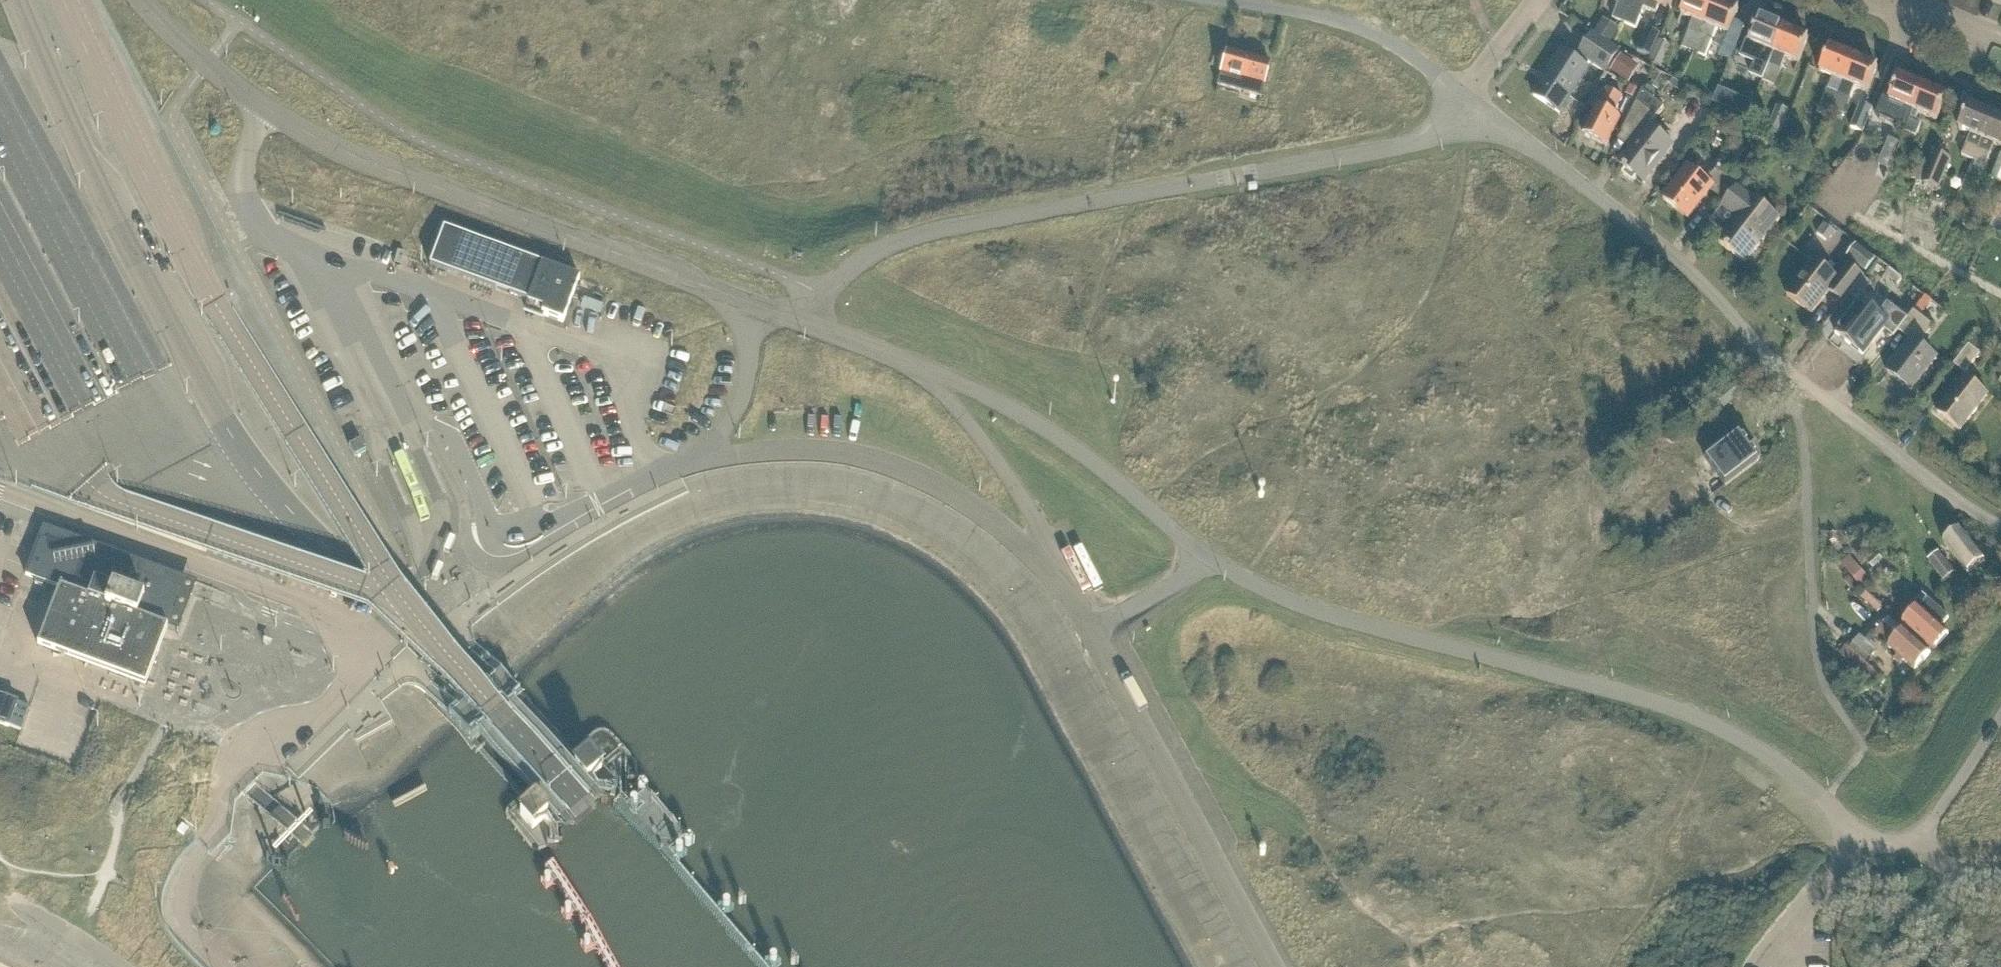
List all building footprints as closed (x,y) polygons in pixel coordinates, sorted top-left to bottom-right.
[(1620,4),(1614,18),(1626,23),(1635,0),(1609,0),(1620,4)] [(1626,23),(1637,28),(1646,9),(1657,13),(1660,5),(1662,0),(1635,0),(1626,23)] [(1716,0),(1715,0),(1689,0),(1683,15),(1695,20),(1683,47),(1695,52),(1716,0)] [(1739,10),(1716,0),(1695,52),(1707,57),(1718,29),(1729,34),(1739,10)] [(1749,42),(1743,56),(1758,62),(1753,75),(1765,80),(1786,29),(1762,20),(1753,44),(1749,42)] [(1604,22),(1595,34),(1610,44),(1618,31),(1604,22)] [(1729,34),(1725,45),(1735,50),(1745,26),(1734,22),(1729,34)] [(1648,29),(1638,50),(1651,56),(1661,34),(1648,28),(1648,29)] [(1786,29),(1765,80),(1776,85),(1787,58),(1799,63),(1809,39),(1786,29)] [(1580,57),(1577,62),(1587,69),(1590,63),(1606,74),(1621,52),(1594,35),(1580,56),(1580,57)] [(1660,40),(1650,62),(1662,68),(1672,46),(1660,40)] [(1822,105),(1834,110),(1855,58),(1832,48),(1822,72),(1833,77),(1822,105)] [(1227,51),(1218,84),(1262,97),(1272,62),(1227,51)] [(1563,53),(1534,97),(1560,114),(1589,70),(1587,69),(1577,62),(1563,53)] [(1622,56),(1613,71),(1626,80),(1636,65),(1622,56)] [(1855,58),(1834,110),(1845,115),(1857,86),(1868,91),(1878,67),(1855,58)] [(1884,97),(1877,114),(1900,124),(1898,129),(1906,133),(1925,87),(1901,77),(1892,101),(1884,97)] [(1686,86),(1674,78),(1670,84),(1682,93),(1686,86)] [(1631,87),(1627,94),(1637,99),(1641,91),(1631,87)] [(1925,87),(1906,133),(1918,137),(1923,123),(1918,121),(1921,113),(1938,120),(1948,96),(1925,87)] [(1720,89),(1714,101),(1725,106),(1730,93),(1720,89)] [(1636,145),(1620,166),(1628,172),(1626,175),(1636,183),(1638,180),(1642,183),(1672,144),(1651,127),(1666,108),(1643,90),(1643,91),(1623,135),(1636,145)] [(1608,91),(1585,135),(1608,147),(1622,120),(1616,116),(1625,99),(1608,91)] [(1861,103),(1851,127),(1864,132),(1874,108),(1861,103)] [(1767,132),(1780,138),(1788,118),(1791,111),(1778,106),(1767,132)] [(1970,106),(1960,131),(1972,136),(1969,143),(1963,157),(1975,161),(1993,115),(1970,106)] [(1975,161),(1987,166),(1992,152),(1995,145),(2000,147),(2000,119),(1993,115),(1975,161)] [(1785,129),(1781,139),(1791,144),(1795,136),(1793,132),(1785,129)] [(1762,130),(1754,141),(1766,150),(1774,139),(1762,130)] [(1953,160),(1938,153),(1926,183),(1941,189),(1953,160)] [(1992,179),(2000,183),(2000,158),(1992,179)] [(1914,178),(1925,183),(1932,164),(1921,160),(1914,178)] [(1688,167),(1663,198),(1689,219),(1712,191),(1722,198),(1736,181),(1719,167),(1706,182),(1688,167)] [(1755,179),(1749,175),(1739,187),(1745,191),(1755,179)] [(1737,217),(1718,242),(1746,264),(1781,220),(1745,191),(1739,187),(1724,206),(1737,217)] [(1837,233),(1825,224),(1818,233),(1829,242),(1837,233)] [(446,228),(432,265),(503,291),(529,301),(526,308),(565,322),(581,277),(446,228)] [(1857,245),(1848,257),(1867,273),(1877,260),(1857,245)] [(1814,259),(1787,294),(1812,314),(1830,291),(1843,301),(1863,276),(1849,265),(1839,278),(1814,259)] [(1926,294),(1915,310),(1921,315),(1933,299),(1926,294)] [(1861,301),(1837,333),(1864,354),(1884,328),(1894,336),(1908,319),(1889,303),(1882,312),(1877,308),(1874,311),(1861,301)] [(1896,309),(1908,318),(1912,313),(1900,304),(1896,309)] [(1893,359),(1898,362),(1889,374),(1913,392),(1938,359),(1919,345),(1935,325),(1921,315),(1915,310),(1899,331),(1913,342),(1907,351),(1902,347),(1893,359)] [(1970,345),(1955,365),(1966,374),(1981,354),(1970,345)] [(1965,378),(1938,412),(1961,430),(1988,396),(1965,378)] [(1742,432),(1706,459),(1727,486),(1762,459),(1742,432)] [(360,440),(350,445),(355,456),(366,451),(360,440)] [(1962,530),(1945,542),(1968,574),(1985,561),(1962,530)] [(46,581),(61,587),(39,645),(146,685),(168,627),(181,590),(41,539),(36,552),(27,575),(38,579),(37,584),(44,586),(46,581)] [(1941,551),(1930,560),(1944,580),(1956,571),(1941,551)] [(1841,562),(1860,585),(1868,578),(1850,555),(1841,562)] [(1871,585),(1862,594),(1881,611),(1889,602),(1871,585)] [(1919,608),(1905,624),(1935,651),(1949,634),(1942,627),(1950,618),(1925,595),(1916,605),(1919,608)] [(34,622),(42,599),(32,596),(24,619),(34,622)] [(1866,598),(1859,602),(1869,620),(1876,616),(1866,598)] [(1882,624),(1875,632),(1917,671),(1933,654),(1905,630),(1897,638),(1882,624)] [(1861,635),(1850,648),(1868,662),(1878,649),(1861,635)] [(10,726),(10,725),(21,730),(22,726),(30,706),(0,695),(0,723),(10,726)] [(189,812),(227,763),(197,741),(168,780),(179,788),(171,798),(189,812)] [(607,771),(593,754),(574,769),(589,786),(607,771)] [(537,801),(519,816),(534,834),(553,818),(537,801)] [(183,822),(178,829),(185,835),(190,829),(183,822)]
